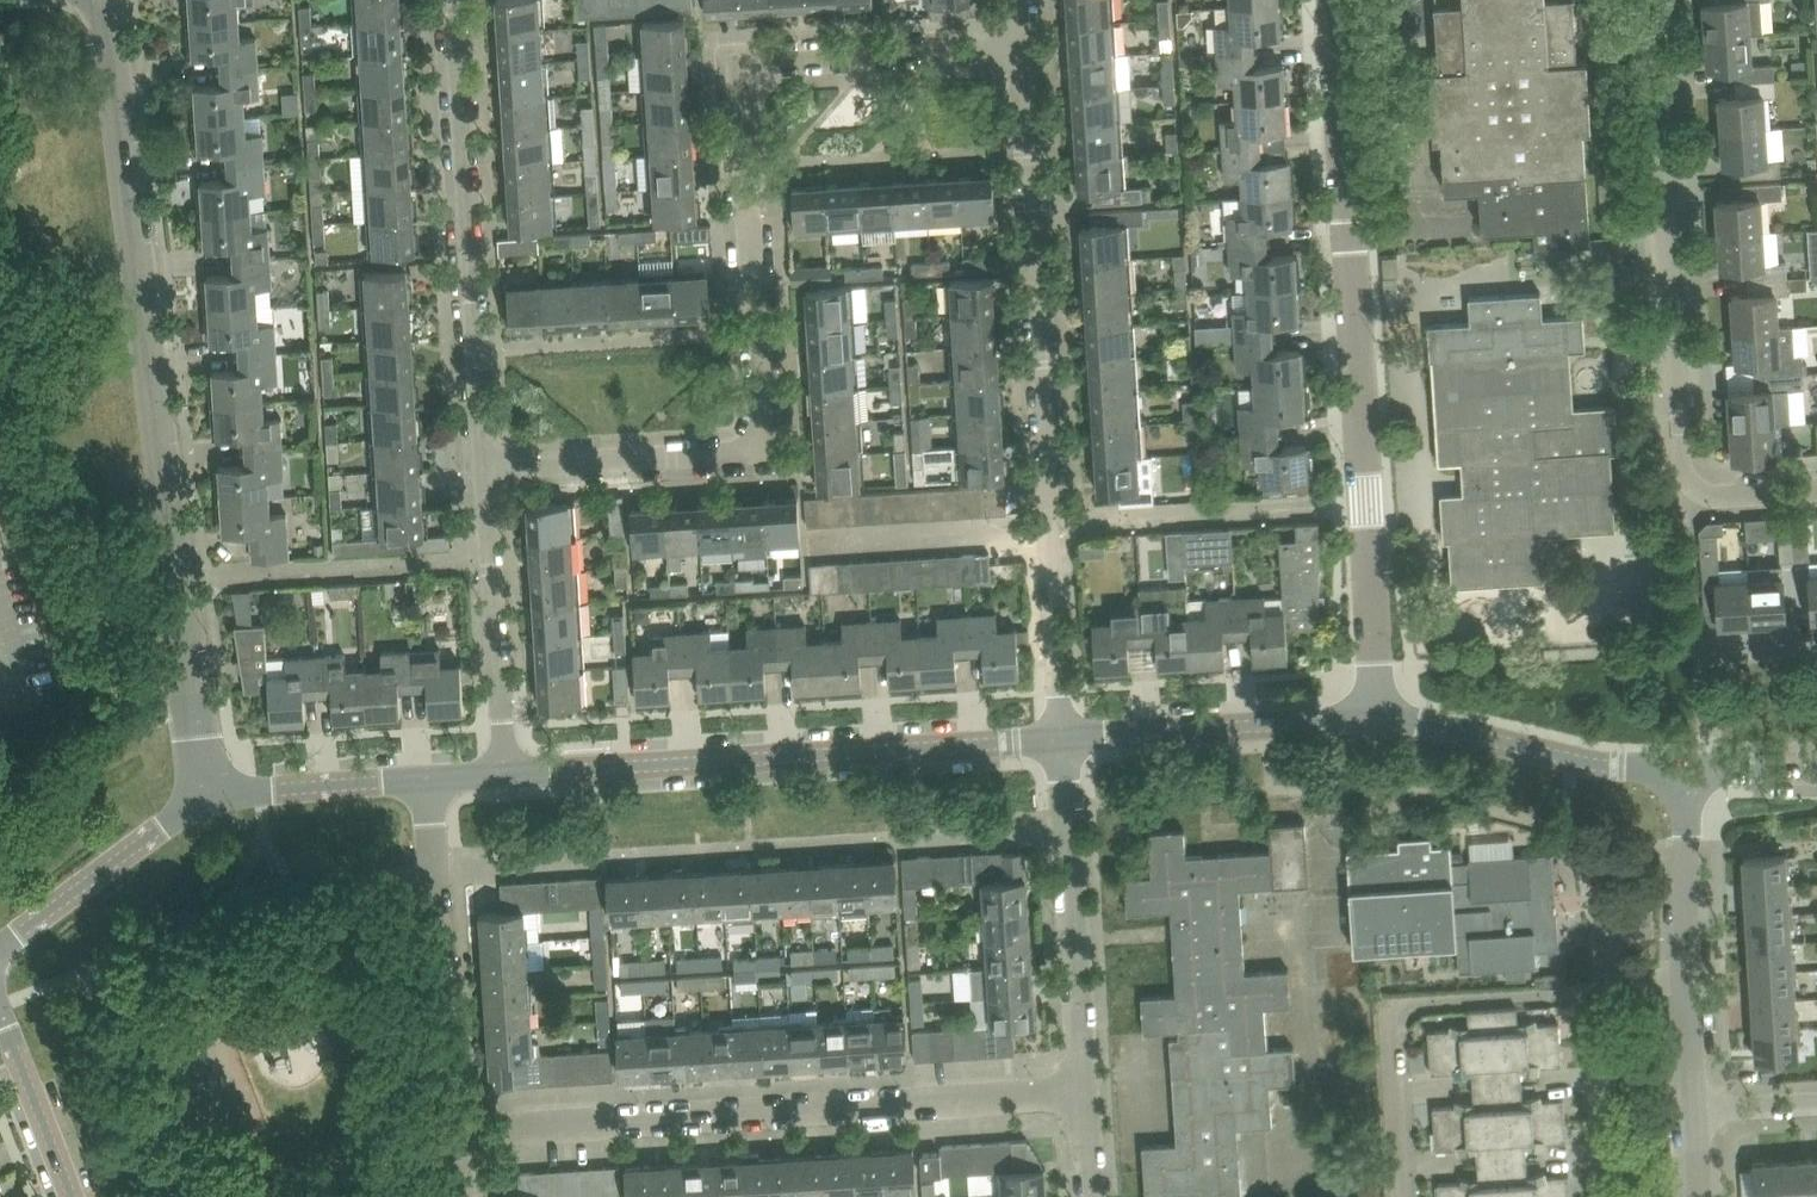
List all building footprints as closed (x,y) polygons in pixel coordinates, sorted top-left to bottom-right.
[(192,23),(239,20),(238,2),(254,1),(254,0),(191,0),(192,23)] [(360,20),(401,18),(400,0),(359,0),(360,20)] [(500,30),(541,28),(539,0),(498,0),(500,30)] [(577,18),(591,17),(590,0),(576,0),(577,18)] [(606,16),(605,0),(590,0),(591,17),(606,16)] [(606,16),(620,15),(619,0),(605,0),(606,16)] [(620,15),(635,14),(634,0),(619,0),(620,15)] [(635,14),(649,13),(649,0),(634,0),(635,14)] [(649,13),(664,13),(663,0),(649,0),(649,13)] [(664,13),(678,12),(678,0),(663,0),(664,13)] [(678,12),(693,11),(692,0),(678,0),(678,12)] [(739,0),(705,0),(706,12),(740,10),(739,0)] [(740,10),(773,8),(773,0),(739,0),(740,10)] [(773,8),(806,6),(806,0),(773,0),(773,8)] [(929,2),(930,2),(931,17),(969,15),(969,0),(929,0),(929,2)] [(1070,24),(1111,21),(1110,0),(1068,0),(1070,24)] [(1160,18),(1171,18),(1169,0),(1159,0),(1160,18)] [(1437,5),(1435,5),(1439,69),(1430,69),(1434,139),(1442,139),(1446,191),(1480,189),(1483,230),(1535,226),(1536,243),(1591,239),(1591,237),(1583,129),(1592,128),(1587,58),(1577,59),(1574,0),(1436,0),(1437,5)] [(1706,36),(1750,33),(1764,32),(1762,0),(1730,0),(1730,1),(1704,3),(1706,36)] [(1216,6),(1219,53),(1254,51),(1253,38),(1281,36),(1279,2),(1232,5),(1216,6)] [(311,6),(300,6),(301,25),(312,24),(311,6)] [(1193,10),(1178,10),(1179,25),(1185,25),(1184,16),(1193,16),(1193,10)] [(355,54),(362,54),(403,51),(401,18),(360,20),(353,21),(355,54)] [(644,21),(647,55),(687,52),(685,18),(644,21)] [(1171,18),(1160,18),(1161,37),(1172,36),(1171,18)] [(222,55),(223,69),(258,67),(256,37),(240,38),(239,20),(192,23),(194,57),(222,55)] [(1070,24),(1072,57),(1113,54),(1111,21),(1070,24)] [(607,23),(608,37),(626,36),(625,22),(607,23)] [(607,23),(596,24),(598,58),(609,57),(608,37),(607,23)] [(312,24),(301,25),(303,44),(314,43),(312,24)] [(500,30),(502,63),(543,61),(541,28),(500,30)] [(1735,67),(1735,82),(1775,79),(1774,63),(1752,65),(1750,33),(1706,36),(1708,69),(1735,67)] [(578,39),(580,58),(591,58),(590,38),(578,39)] [(362,54),(364,87),(405,84),(403,51),(362,54)] [(1237,82),(1238,99),(1285,96),(1282,63),(1255,64),(1254,51),(1219,53),(1221,83),(1237,82)] [(647,55),(649,88),(689,85),(687,52),(647,55)] [(1113,54),(1072,57),(1074,90),(1115,87),(1131,86),(1129,54),(1113,54)] [(649,88),(647,55),(631,56),(633,89),(649,88)] [(609,57),(598,58),(599,77),(611,76),(609,57)] [(1195,57),(1180,58),(1181,73),(1196,72),(1195,57)] [(591,58),(580,58),(581,76),(592,75),(591,58)] [(1806,60),(1792,61),(1793,71),(1807,70),(1806,60)] [(502,63),(504,96),(545,94),(543,61),(502,63)] [(1173,65),(1163,66),(1164,84),(1175,84),(1173,65)] [(196,85),(198,118),(245,115),(244,97),(260,96),(258,67),(223,69),(224,83),(196,85)] [(316,72),(304,73),(305,91),(317,90),(316,72)] [(600,91),(611,90),(611,76),(599,77),(600,91)] [(1719,97),(1721,130),(1766,128),(1764,96),(1776,95),(1775,79),(1735,82),(1736,96),(1719,97)] [(364,87),(366,120),(407,117),(405,84),(364,87)] [(1175,84),(1164,84),(1165,103),(1176,102),(1175,84)] [(649,88),(651,121),(692,118),(689,85),(649,88)] [(1074,90),(1076,123),(1117,120),(1115,87),(1074,90)] [(317,90),(305,91),(307,110),(318,109),(317,90)] [(611,90),(600,91),(601,105),(612,104),(611,90)] [(504,96),(506,130),(548,127),(545,94),(504,96)] [(1223,119),(1225,149),(1260,147),(1259,132),(1287,130),(1285,96),(1238,99),(1239,118),(1223,119)] [(612,104),(601,105),(602,124),(614,123),(612,104)] [(595,106),(584,106),(585,125),(596,124),(595,106)] [(245,115),(198,118),(200,151),(228,150),(229,164),(264,161),(262,132),(246,133),(245,115)] [(366,120),(368,153),(410,150),(407,117),(366,120)] [(651,121),(653,154),(694,151),(692,118),(651,121)] [(1076,123),(1078,156),(1119,153),(1117,120),(1076,123)] [(614,123),(602,124),(603,143),(615,142),(614,123)] [(596,124),(585,125),(586,144),(597,143),(596,124)] [(562,126),(548,127),(550,160),(564,159),(562,126)] [(506,130),(509,163),(550,160),(548,127),(506,130)] [(1766,128),(1721,130),(1723,164),(1741,163),(1742,177),(1781,174),(1780,159),(1768,160),(1766,128)] [(1178,132),(1167,132),(1168,151),(1179,150),(1178,132)] [(320,138),(308,139),(310,157),(321,157),(320,138)] [(604,156),(616,155),(615,142),(603,143),(604,156)] [(597,143),(586,144),(586,158),(597,157),(597,143)] [(1243,177),(1244,196),(1291,193),(1288,159),(1261,161),(1260,147),(1225,149),(1227,178),(1243,177)] [(368,153),(371,186),(412,184),(410,150),(368,153)] [(653,154),(638,155),(640,188),(655,187),(696,184),(694,151),(653,154)] [(1119,153),(1078,156),(1080,190),(1089,189),(1090,203),(1090,204),(1143,201),(1143,200),(1142,186),(1135,186),(1122,187),(1119,153)] [(616,155),(604,156),(605,171),(617,171),(616,155)] [(321,157),(310,157),(311,176),(322,175),(321,157)] [(597,157),(586,158),(587,172),(598,172),(597,157)] [(509,163),(511,196),(552,193),(550,160),(509,163)] [(202,179),(204,213),(251,210),(250,192),(266,191),(264,161),(229,164),(230,178),(202,179)] [(617,171),(605,171),(606,190),(618,189),(617,171)] [(598,172),(587,172),(588,192),(589,192),(599,191),(598,172)] [(994,173),(960,175),(962,217),(996,214),(994,173)] [(960,175),(927,177),(929,219),(962,217),(960,175)] [(927,177),(894,180),(896,221),(929,219),(927,177)] [(894,180),(861,182),(863,223),(896,221),(894,180)] [(861,182),(828,184),(830,225),(863,223),(861,182)] [(1717,201),(1719,234),(1763,231),(1761,198),(1783,197),(1782,182),(1742,184),(1743,199),(1717,201)] [(371,186),(373,219),(414,217),(412,184),(371,186)] [(696,184),(655,187),(658,221),(698,218),(696,184)] [(830,225),(828,184),(794,186),(796,227),(830,225)] [(618,189),(606,190),(608,208),(619,208),(618,189)] [(601,224),(599,191),(589,192),(591,224),(601,224)] [(552,193),(553,210),(573,209),(572,192),(552,193)] [(552,193),(511,196),(513,230),(554,227),(553,210),(552,193)] [(1229,214),(1231,244),(1266,242),(1265,228),(1293,226),(1291,193),(1244,196),(1226,197),(1227,214),(1229,214)] [(324,204),(313,205),(314,223),(325,223),(324,204)] [(1082,226),(1084,260),(1126,257),(1124,224),(1144,223),(1143,208),(1090,212),(1091,225),(1082,226)] [(234,245),(235,259),(270,257),(268,227),(253,228),(251,210),(204,213),(206,247),(234,245)] [(414,217),(373,219),(375,253),(416,251),(414,217)] [(325,223),(314,223),(315,242),(326,241),(325,223)] [(714,239),(713,224),(672,227),(673,242),(714,239)] [(657,228),(639,229),(640,241),(658,239),(657,228)] [(639,229),(620,230),(621,242),(640,241),(639,229)] [(1747,266),(1748,280),(1788,278),(1787,262),(1765,263),(1763,231),(1719,234),(1721,268),(1747,266)] [(591,232),(573,233),(574,245),(592,244),(591,232)] [(573,233),(554,235),(555,246),(574,245),(573,233)] [(499,238),(500,252),(541,249),(539,235),(499,238)] [(1249,272),(1250,290),(1297,288),(1295,254),(1267,255),(1266,242),(1231,244),(1233,273),(1249,272)] [(1204,247),(1192,248),(1193,263),(1205,262),(1204,247)] [(965,257),(966,271),(1000,269),(999,255),(965,257)] [(208,275),(210,308),(257,305),(256,287),(272,286),(270,257),(235,259),(236,273),(208,275)] [(1084,260),(1087,293),(1128,290),(1126,257),(1084,260)] [(1397,257),(1383,258),(1384,276),(1398,275),(1397,257)] [(1175,259),(1176,269),(1187,268),(1186,258),(1175,259)] [(933,273),(932,261),(913,262),(914,274),(933,273)] [(948,261),(932,261),(933,273),(949,272),(948,261)] [(641,264),(642,276),(675,274),(674,262),(641,264)] [(883,264),(866,265),(867,277),(884,276),(883,264)] [(867,277),(866,265),(848,266),(849,278),(867,277)] [(799,268),(792,268),(793,282),(800,282),(833,280),(832,266),(799,268)] [(1187,268),(1176,269),(1177,288),(1182,288),(1188,287),(1187,268)] [(367,272),(369,305),(410,302),(408,269),(367,272)] [(709,272),(675,274),(678,315),(712,313),(709,272)] [(675,274),(642,276),(645,317),(678,315),(675,274)] [(642,276),(609,278),(612,319),(645,317),(642,276)] [(952,279),(954,313),(995,311),(993,277),(952,279)] [(609,278),(576,280),(579,322),(612,319),(609,278)] [(1736,295),(1738,329),(1779,326),(1777,294),(1789,293),(1788,278),(1748,280),(1749,294),(1736,295)] [(576,280),(543,283),(545,324),(579,322),(576,280)] [(545,324),(543,283),(509,285),(512,326),(545,324)] [(869,318),(869,284),(855,284),(855,318),(869,318)] [(808,289),(810,323),(851,320),(849,286),(808,289)] [(1182,288),(1177,288),(1178,307),(1190,306),(1188,287),(1182,288)] [(1250,290),(1234,292),(1235,310),(1237,339),(1272,337),(1271,323),(1299,321),(1297,288),(1250,290)] [(329,290),(318,290),(319,309),(330,308),(329,290)] [(1087,293),(1089,326),(1130,323),(1128,290),(1087,293)] [(1434,359),(1440,462),(1463,461),(1465,494),(1443,495),(1445,539),(1451,538),(1454,584),(1544,578),(1541,533),(1614,529),(1610,452),(1618,451),(1615,406),(1573,408),(1569,351),(1586,349),(1583,314),(1543,317),(1541,292),(1469,297),(1471,322),(1429,324),(1431,359),(1434,359)] [(905,298),(904,298),(905,317),(917,316),(916,297),(905,298)] [(897,298),(886,299),(887,318),(899,317),(897,298)] [(369,305),(371,338),(412,336),(410,302),(369,305)] [(240,340),(241,354),(276,352),(273,304),(257,305),(210,308),(212,342),(240,340)] [(330,308),(319,309),(320,327),(332,327),(330,308)] [(954,313),(956,346),(997,344),(995,311),(954,313)] [(917,316),(905,317),(907,336),(908,336),(918,335),(917,317),(917,316)] [(899,317),(887,318),(889,336),(900,335),(899,317)] [(810,323),(812,356),(853,353),(851,320),(810,323)] [(1089,326),(1091,359),(1132,356),(1130,323),(1089,326)] [(1231,324),(1211,325),(1212,341),(1232,340),(1231,324)] [(1211,325),(1196,326),(1197,342),(1212,341),(1211,325)] [(1754,361),(1755,375),(1795,373),(1805,372),(1804,355),(1796,356),(1794,325),(1779,326),(1738,329),(1740,362),(1754,361)] [(1191,334),(1180,335),(1181,354),(1192,353),(1191,334)] [(371,338),(373,372),(414,369),(412,336),(371,338)] [(1255,367),(1256,386),(1303,383),(1301,349),(1273,351),(1272,337),(1237,339),(1239,368),(1255,367)] [(956,346),(958,379),(999,377),(997,344),(956,346)] [(214,370),(216,404),(263,401),(262,382),(278,381),(276,352),(241,354),(242,368),(214,370)] [(812,356),(814,389),(856,386),(853,353),(812,356)] [(1192,353),(1181,354),(1182,372),(1194,372),(1192,353)] [(334,356),(322,357),(323,375),(335,374),(334,356)] [(1091,359),(1093,392),(1134,390),(1132,356),(1091,359)] [(920,363),(908,363),(908,365),(909,383),(921,382),(920,364),(920,363)] [(902,364),(890,365),(892,384),(903,383),(902,364)] [(373,372),(375,405),(416,402),(414,369),(373,372)] [(1756,390),(1730,391),(1732,425),(1769,423),(1775,422),(1791,421),(1789,389),(1796,388),(1805,388),(1804,372),(1795,373),(1755,375),(1756,390)] [(335,374),(323,375),(325,394),(336,393),(335,374)] [(958,379),(934,381),(935,394),(959,393),(960,412),(1001,410),(999,377),(958,379)] [(921,382),(909,383),(911,401),(922,400),(922,395),(921,382)] [(903,383),(892,384),(894,402),(905,401),(904,383),(903,383)] [(1256,387),(1240,388),(1241,405),(1243,435),(1278,433),(1277,419),(1305,417),(1303,383),(1256,386),(1256,387)] [(814,389),(816,422),(858,419),(856,386),(814,389)] [(1093,392),(1095,426),(1136,423),(1134,390),(1093,392)] [(1196,400),(1184,401),(1185,420),(1197,419),(1196,400)] [(246,436),(247,450),(282,448),(280,418),(265,419),(263,401),(216,404),(218,437),(246,436)] [(375,405),(377,438),(418,436),(416,402),(375,405)] [(960,412),(963,446),(1003,443),(1001,410),(960,412)] [(816,422),(818,455),(860,452),(858,419),(816,422)] [(1197,419),(1185,420),(1187,439),(1198,438),(1197,419)] [(338,422),(326,423),(328,441),(339,441),(338,422)] [(1775,422),(1732,425),(1734,459),(1778,456),(1775,422)] [(1095,426),(1097,459),(1139,456),(1136,423),(1095,426)] [(913,430),(914,449),(925,448),(924,430),(913,430)] [(895,432),(897,450),(908,449),(907,431),(895,432)] [(1278,433),(1243,435),(1245,464),(1261,463),(1262,482),(1309,479),(1307,445),(1279,447),(1278,433)] [(377,438),(379,472),(420,469),(418,436),(377,438)] [(339,441),(328,441),(329,460),(340,459),(339,441)] [(925,448),(914,449),(916,483),(928,482),(926,463),(964,461),(965,480),(1006,477),(1003,443),(963,446),(925,448)] [(248,464),(220,466),(222,500),(269,497),(285,496),(284,477),(282,448),(247,450),(248,464)] [(908,449),(897,450),(898,469),(909,468),(908,449)] [(860,452),(818,455),(821,489),(862,486),(860,452)] [(1139,456),(1097,459),(1099,493),(1120,491),(1121,506),(1154,503),(1153,489),(1154,489),(1152,455),(1139,456)] [(379,472),(382,505),(422,502),(420,469),(379,472)] [(1006,484),(986,485),(988,514),(994,514),(1008,513),(1006,484)] [(986,485),(972,486),(974,515),(987,514),(988,514),(986,485)] [(972,486),(958,487),(960,516),(974,515),(972,486)] [(958,487),(944,488),(946,517),(960,516),(958,487)] [(342,488),(330,489),(332,507),(343,507),(342,488)] [(944,488),(931,489),(932,518),(946,517),(944,488)] [(931,489),(917,490),(919,519),(932,518),(931,489)] [(917,490),(903,491),(905,519),(919,519),(917,490)] [(903,491),(889,492),(891,520),(905,519),(903,491)] [(889,492),(875,493),(877,521),(891,520),(889,492)] [(875,493),(862,494),(864,522),(877,521),(875,493)] [(624,494),(610,495),(610,499),(612,533),(627,533),(625,498),(624,494)] [(848,494),(834,495),(836,524),(850,523),(848,494)] [(862,494),(848,494),(850,523),(864,522),(862,494)] [(834,495),(820,496),(822,525),(836,524),(834,495)] [(820,496),(807,497),(809,526),(822,525),(820,496)] [(269,497),(222,500),(224,533),(251,532),(253,561),(289,559),(287,514),(270,515),(269,497)] [(799,497),(766,499),(768,541),(802,538),(799,497)] [(766,499),(732,502),(735,543),(747,542),(748,553),(769,551),(768,541),(766,499)] [(422,502),(382,505),(384,538),(334,541),(335,556),(416,551),(415,536),(424,536),(422,502)] [(530,504),(532,538),(573,536),(571,502),(530,504)] [(732,502),(699,504),(702,545),(735,543),(732,502)] [(666,506),(669,547),(670,566),(684,565),(682,546),(702,545),(699,504),(666,506)] [(635,549),(669,547),(666,506),(632,508),(635,549)] [(1793,515),(1778,516),(1781,561),(1796,560),(1793,525),(1793,515)] [(1760,518),(1746,519),(1747,539),(1761,538),(1760,518)] [(1723,520),(1708,521),(1700,529),(1700,534),(1701,534),(1717,533),(1724,532),(1724,531),(1723,520)] [(1266,595),(1236,597),(1238,632),(1253,631),(1254,659),(1289,657),(1287,627),(1296,626),(1297,628),(1320,626),(1322,536),(1321,521),(1299,523),(1300,537),(1297,537),(1297,538),(1280,539),(1284,595),(1266,597),(1266,595)] [(1808,524),(1793,525),(1796,560),(1810,559),(1808,524)] [(1650,526),(1638,527),(1639,541),(1651,540),(1650,526)] [(1231,527),(1185,530),(1186,549),(1187,571),(1196,570),(1195,563),(1225,561),(1225,568),(1234,568),(1231,527)] [(1185,530),(1167,531),(1168,550),(1186,549),(1185,530)] [(1753,623),(1750,579),(1720,580),(1717,533),(1701,534),(1702,549),(1701,549),(1702,566),(1703,566),(1704,582),(1703,582),(1705,609),(1718,608),(1719,625),(1753,623)] [(532,538),(534,571),(575,569),(573,536),(532,538)] [(614,546),(615,566),(629,565),(628,545),(614,546)] [(1081,547),(1081,560),(1107,559),(1107,546),(1081,547)] [(990,552),(977,553),(979,581),(992,581),(991,563),(990,552)] [(977,553),(963,554),(965,582),(979,581),(977,553)] [(963,554),(949,555),(951,583),(965,582),(963,554)] [(949,555),(935,556),(937,584),(951,583),(949,555)] [(935,556),(922,557),(923,585),(937,584),(935,556)] [(908,557),(894,558),(896,587),(910,586),(908,557)] [(922,557),(908,557),(910,586),(923,585),(922,557)] [(894,558),(880,559),(882,588),(896,587),(894,558)] [(880,559),(866,560),(868,589),(882,588),(880,559)] [(866,560),(853,561),(854,589),(868,589),(866,560)] [(853,561),(839,562),(841,590),(854,589),(853,561)] [(839,562),(825,563),(827,591),(841,590),(839,562)] [(827,591),(825,563),(811,564),(813,592),(827,591)] [(629,565),(615,566),(616,585),(630,585),(629,565)] [(1749,567),(1750,579),(1753,623),(1787,621),(1783,565),(1749,567)] [(534,571),(536,605),(577,602),(575,569),(534,571)] [(804,575),(785,576),(786,587),(805,586),(804,575)] [(756,578),(737,579),(738,589),(757,588),(756,582),(756,578)] [(738,589),(737,579),(719,580),(719,591),(738,589)] [(690,582),(671,583),(672,594),(690,593),(690,582)] [(337,584),(331,585),(332,597),(338,596),(360,595),(359,583),(337,584)] [(672,594),(671,583),(652,584),(653,595),(672,594)] [(1187,586),(1140,589),(1141,603),(1143,638),(1157,637),(1159,665),(1192,663),(1188,600),(1187,586)] [(251,591),(234,592),(240,625),(254,624),(251,591)] [(1236,597),(1188,600),(1192,663),(1226,661),(1224,633),(1238,632),(1236,597)] [(536,605),(538,638),(579,635),(577,602),(536,605)] [(1143,638),(1141,603),(1112,605),(1113,620),(1093,622),(1096,669),(1131,667),(1129,639),(1143,638)] [(636,625),(650,624),(650,612),(636,612),(636,625)] [(997,612),(969,614),(972,649),(985,648),(987,676),(1021,674),(1019,648),(1030,647),(1029,629),(1018,630),(1018,627),(998,628),(997,612)] [(624,614),(615,614),(616,633),(626,632),(625,614),(624,614)] [(940,632),(923,633),(926,680),(960,678),(959,650),(972,649),(969,614),(939,616),(940,632)] [(922,616),(902,618),(903,634),(923,633),(922,616)] [(902,618),(874,620),(876,655),(890,654),(892,682),(926,680),(923,633),(903,634),(902,618)] [(844,638),(827,639),(830,686),(864,684),(862,656),(876,655),(874,620),(843,622),(844,638)] [(240,625),(237,626),(246,691),(270,689),(272,722),(307,720),(305,692),(319,691),(317,656),(269,659),(266,624),(254,624),(240,625)] [(806,624),(778,626),(781,661),(795,660),(797,688),(830,686),(827,639),(807,640),(806,624)] [(749,644),(732,645),(735,692),(769,690),(767,662),(781,661),(778,626),(748,628),(749,644)] [(731,629),(683,632),(685,667),(699,666),(701,695),(735,692),(732,645),(731,629)] [(626,632),(616,633),(617,650),(617,651),(627,651),(626,632)] [(685,667),(683,632),(653,634),(654,651),(635,652),(638,699),(673,696),(671,668),(685,667)] [(538,638),(540,671),(581,668),(579,635),(538,638)] [(441,648),(412,650),(415,686),(429,685),(431,712),(464,710),(461,663),(442,664),(441,648)] [(384,668),(365,669),(369,716),(402,714),(401,687),(415,686),(412,650),(383,652),(384,668)] [(346,654),(317,656),(319,691),(333,691),(335,718),(369,716),(365,669),(347,670),(346,654)] [(628,665),(615,666),(617,700),(631,699),(628,665)] [(581,668),(540,671),(542,705),(584,702),(581,668)] [(1152,873),(1126,875),(1128,892),(1129,911),(1172,908),(1172,916),(1173,926),(1182,925),(1183,942),(1174,942),(1178,993),(1142,995),(1145,1031),(1179,1029),(1180,1036),(1170,1037),(1173,1069),(1296,1060),(1294,1046),(1268,1048),(1265,1006),(1291,1004),(1289,968),(1265,969),(1246,971),(1241,892),(1240,887),(1275,885),(1310,883),(1308,848),(1306,821),(1299,821),(1270,823),(1272,849),(1220,852),(1221,862),(1204,863),(1204,854),(1188,855),(1186,828),(1149,830),(1152,873)] [(1354,949),(1458,941),(1453,862),(1451,842),(1432,843),(1431,834),(1408,836),(1409,844),(1347,849),(1354,949)] [(1003,849),(989,850),(991,880),(1005,879),(1003,852),(1003,849)] [(989,850),(975,851),(976,881),(986,880),(986,881),(991,880),(989,850)] [(962,882),(976,881),(974,851),(960,852),(962,882)] [(1005,879),(1028,878),(1027,851),(1003,852),(1005,879)] [(960,852),(946,853),(948,883),(962,882),(960,852)] [(1453,862),(1458,941),(1460,971),(1506,968),(1507,978),(1527,977),(1526,966),(1538,966),(1537,950),(1560,948),(1553,852),(1470,858),(1470,861),(1453,862)] [(946,853),(932,854),(934,883),(948,883),(946,853)] [(932,854),(918,855),(920,884),(934,883),(932,854)] [(918,855),(903,856),(905,880),(905,885),(920,884),(918,855)] [(877,857),(867,858),(870,902),(885,901),(886,906),(899,905),(896,857),(895,857),(895,858),(878,859),(878,856),(876,856),(877,857)] [(1746,877),(1746,888),(1787,885),(1786,870),(1791,870),(1790,856),(1744,858),(1744,861),(1746,861),(1747,877),(1746,877)] [(840,860),(838,860),(842,912),(842,914),(870,912),(870,902),(867,858),(857,859),(857,857),(855,858),(855,861),(840,862),(840,860)] [(820,861),(810,862),(812,892),(813,905),(813,914),(842,912),(838,860),(837,860),(837,862),(822,863),(822,860),(820,860),(820,861)] [(782,864),(781,864),(784,912),(797,911),(797,906),(813,905),(810,862),(800,862),(799,861),(798,861),(798,865),(782,866),(782,864)] [(763,865),(753,865),(756,909),(770,908),(770,913),(784,912),(781,864),(780,864),(780,866),(765,867),(765,863),(763,863),(763,865)] [(725,867),(724,868),(726,892),(727,916),(728,921),(756,919),(756,909),(753,865),(743,866),(743,865),(741,865),(741,868),(725,869),(725,867)] [(706,868),(696,869),(699,913),(713,912),(714,917),(727,916),(724,868),(723,868),(723,870),(708,871),(708,867),(706,867),(706,868)] [(668,872),(667,872),(670,919),(683,919),(683,914),(699,913),(696,869),(685,870),(685,868),(684,868),(684,872),(668,873),(668,872)] [(649,872),(638,873),(641,917),(656,916),(656,920),(670,919),(667,872),(666,872),(666,873),(650,874),(650,870),(648,871),(649,872)] [(641,917),(638,873),(628,873),(628,872),(626,872),(627,876),(611,877),(610,875),(609,875),(612,923),(626,922),(626,918),(641,917)] [(602,876),(587,877),(589,906),(604,905),(602,876)] [(587,877),(573,878),(575,907),(589,906),(587,877)] [(573,878),(559,879),(561,908),(575,907),(573,878)] [(983,896),(983,910),(1030,907),(1030,906),(1029,906),(1028,889),(1031,889),(1031,888),(1029,888),(1029,879),(1030,879),(1030,878),(1028,878),(1005,879),(991,880),(986,881),(987,896),(983,896)] [(559,879),(544,880),(546,909),(561,908),(559,879)] [(544,880),(530,881),(532,910),(546,909),(544,880)] [(501,882),(503,912),(518,911),(516,881),(501,882)] [(530,881),(516,881),(518,911),(524,911),(532,910),(530,881)] [(1749,899),(1750,916),(1793,913),(1792,900),(1788,900),(1787,885),(1746,888),(1747,899),(1749,899)] [(918,892),(905,893),(907,916),(919,915),(918,892)] [(1615,903),(1591,906),(1597,953),(1621,950),(1615,903)] [(980,939),(990,938),(1033,935),(1032,925),(1033,925),(1033,923),(1030,924),(1029,908),(1030,908),(1030,907),(983,910),(984,923),(979,923),(980,939)] [(482,942),(482,943),(530,939),(530,928),(525,928),(524,911),(518,911),(503,912),(478,913),(478,915),(479,915),(479,924),(479,926),(482,926),(483,942),(482,942)] [(592,913),(593,935),(606,934),(605,912),(592,913)] [(1749,933),(1750,945),(1791,942),(1790,927),(1794,927),(1793,913),(1750,916),(1751,933),(1749,933)] [(910,921),(908,921),(909,943),(912,943),(913,943),(921,943),(919,920),(911,921),(910,921)] [(986,953),(987,967),(1034,964),(1034,963),(1033,963),(1031,946),(1035,946),(1035,945),(1034,945),(1033,935),(990,938),(991,953),(986,953)] [(482,962),(483,971),(528,968),(527,954),(531,954),(530,939),(482,943),(482,944),(483,944),(485,960),(482,960),(482,962)] [(607,940),(594,941),(595,963),(608,963),(607,940)] [(1752,956),(1753,973),(1797,971),(1796,956),(1792,957),(1791,942),(1750,945),(1751,956),(1752,956)] [(912,943),(909,943),(910,967),(913,966),(922,966),(921,943),(913,943),(912,943)] [(895,944),(872,945),(873,958),(896,956),(895,954),(895,944)] [(873,958),(872,945),(850,946),(851,959),(873,958)] [(838,947),(816,949),(816,961),(839,960),(839,958),(838,947)] [(816,961),(815,949),(794,950),(794,962),(816,961)] [(724,955),(701,956),(702,969),(724,967),(724,955)] [(782,955),(759,956),(760,968),(782,967),(782,955)] [(702,969),(701,956),(679,957),(680,970),(702,969)] [(736,957),(737,970),(760,968),(759,956),(736,957)] [(668,958),(644,960),(645,972),(669,971),(668,958)] [(645,972),(644,960),(622,961),(623,974),(645,972)] [(608,963),(595,963),(596,987),(609,987),(608,963)] [(896,964),(874,965),(875,977),(897,976),(896,964)] [(987,967),(971,968),(973,997),(993,995),(1037,992),(1036,982),(1037,982),(1037,980),(1034,981),(1033,965),(1034,965),(1034,964),(987,967)] [(875,977),(874,965),(850,967),(851,979),(875,977)] [(782,967),(760,968),(761,980),(783,979),(782,967)] [(839,967),(818,969),(818,981),(840,979),(839,967)] [(486,999),(486,1000),(534,996),(533,984),(529,984),(528,968),(483,971),(483,981),(483,983),(486,982),(487,999),(486,999)] [(760,968),(737,970),(737,981),(761,980),(760,968)] [(818,981),(818,969),(793,971),(794,982),(818,981)] [(1753,991),(1754,1002),(1794,1000),(1793,984),(1798,984),(1797,971),(1753,973),(1755,990),(1753,991)] [(725,974),(703,976),(704,988),(726,986),(725,974)] [(704,988),(703,976),(679,978),(680,989),(704,988)] [(668,978),(646,980),(647,992),(669,990),(668,978)] [(913,979),(911,979),(913,1001),(915,1001),(925,1000),(923,978),(914,979),(913,979)] [(647,992),(646,980),(622,981),(623,993),(647,992)] [(991,1024),(1000,1024),(1015,1023),(1038,1021),(1038,1020),(1036,1020),(1035,1004),(1039,1004),(1038,1003),(1037,1003),(1037,992),(993,995),(994,1010),(990,1010),(991,1024)] [(486,1019),(487,1029),(532,1026),(531,1011),(535,1010),(534,996),(486,1000),(486,1001),(487,1001),(488,1017),(486,1017),(486,1019)] [(610,998),(597,999),(599,1023),(612,1022),(610,998)] [(915,1001),(913,1001),(914,1025),(916,1025),(926,1024),(925,1000),(915,1001)] [(1756,1014),(1757,1030),(1800,1028),(1800,1014),(1795,1014),(1794,1000),(1754,1002),(1754,1014),(1756,1014)] [(893,1006),(877,1007),(880,1064),(891,1063),(891,1064),(892,1064),(892,1060),(907,1060),(908,1061),(909,1061),(906,1013),(894,1013),(893,1006)] [(1517,1006),(1493,1008),(1496,1047),(1561,1042),(1560,1021),(1536,1023),(1535,1018),(1518,1022),(1517,1006)] [(848,1009),(848,1016),(851,1063),(851,1065),(852,1065),(852,1063),(868,1062),(869,1066),(870,1066),(870,1064),(880,1064),(877,1007),(848,1009)] [(1429,1030),(1430,1051),(1496,1047),(1493,1008),(1469,1010),(1470,1025),(1453,1023),(1452,1028),(1429,1030)] [(677,1016),(649,1017),(652,1078),(662,1077),(662,1078),(663,1079),(663,1075),(679,1074),(680,1076),(677,1027),(677,1016)] [(836,1068),(835,1064),(851,1063),(848,1016),(835,1017),(835,1022),(821,1023),(824,1067),(834,1067),(834,1068),(836,1068)] [(649,1017),(619,1019),(620,1031),(621,1055),(623,1079),(624,1079),(624,1078),(641,1077),(641,1080),(642,1080),(642,1079),(652,1078),(649,1017)] [(805,1019),(792,1020),(795,1068),(796,1068),(796,1067),(812,1066),(812,1069),(814,1069),(814,1068),(824,1067),(821,1023),(805,1024),(805,1019)] [(778,1025),(764,1026),(767,1071),(777,1070),(777,1071),(778,1071),(778,1068),(794,1067),(794,1068),(795,1068),(792,1020),(778,1021),(778,1025)] [(612,1022),(599,1023),(601,1044),(613,1043),(612,1022)] [(721,1029),(706,1030),(709,1074),(719,1074),(720,1075),(720,1071),(737,1070),(737,1072),(738,1072),(735,1023),(721,1024),(721,1029)] [(747,1023),(735,1023),(738,1072),(739,1072),(739,1070),(755,1069),(755,1073),(757,1073),(757,1071),(767,1071),(764,1026),(748,1027),(747,1023)] [(1015,1023),(1000,1024),(1002,1055),(1017,1054),(1015,1023)] [(986,1024),(972,1025),(974,1057),(988,1056),(986,1024)] [(1000,1024),(991,1024),(986,1024),(988,1056),(1002,1055),(1000,1024)] [(972,1025),(958,1026),(960,1058),(974,1057),(972,1025)] [(513,1056),(527,1055),(538,1054),(537,1041),(533,1041),(532,1026),(487,1029),(488,1038),(487,1038),(487,1040),(490,1040),(491,1056),(490,1057),(490,1058),(491,1058),(493,1085),(492,1085),(492,1086),(515,1085),(513,1056)] [(691,1026),(677,1027),(680,1076),(681,1075),(681,1074),(698,1073),(698,1076),(699,1076),(699,1075),(709,1074),(706,1030),(691,1031),(691,1026)] [(958,1026),(943,1027),(945,1059),(960,1058),(958,1026)] [(943,1027),(929,1028),(931,1060),(945,1059),(943,1027)] [(931,1060),(929,1028),(915,1029),(917,1061),(931,1060)] [(1800,1028),(1757,1030),(1758,1047),(1756,1047),(1757,1060),(1798,1057),(1797,1041),(1801,1041),(1800,1028)] [(1496,1047),(1498,1085),(1522,1083),(1521,1068),(1538,1070),(1539,1065),(1562,1064),(1561,1042),(1496,1047)] [(1473,1071),(1474,1086),(1498,1085),(1496,1047),(1430,1051),(1432,1072),(1455,1071),(1456,1076),(1473,1071)] [(613,1050),(599,1051),(601,1081),(615,1080),(613,1050)] [(599,1051),(585,1052),(587,1082),(601,1081),(599,1051)] [(570,1052),(556,1053),(558,1084),(573,1083),(570,1052)] [(585,1052),(570,1052),(573,1083),(587,1082),(585,1052)] [(556,1053),(542,1054),(544,1085),(558,1084),(556,1053)] [(542,1054),(538,1054),(527,1055),(530,1086),(544,1085),(542,1054)] [(527,1055),(513,1056),(515,1085),(515,1087),(530,1086),(527,1055)] [(1144,1145),(1146,1168),(1148,1189),(1148,1196),(1243,1196),(1239,1155),(1230,1156),(1229,1139),(1238,1138),(1237,1126),(1239,1126),(1274,1124),(1271,1083),(1297,1081),(1296,1060),(1173,1069),(1179,1142),(1144,1145)] [(1498,1085),(1500,1123),(1566,1119),(1564,1098),(1541,1099),(1540,1094),(1523,1098),(1522,1083),(1498,1085)] [(1457,1105),(1434,1106),(1435,1127),(1500,1123),(1498,1085),(1474,1086),(1475,1101),(1458,1100),(1457,1105)] [(1500,1123),(1503,1161),(1527,1159),(1526,1144),(1543,1146),(1544,1141),(1567,1140),(1566,1119),(1500,1123)] [(1478,1148),(1479,1163),(1503,1161),(1500,1123),(1435,1127),(1436,1148),(1460,1147),(1461,1152),(1478,1148)] [(1002,1196),(1048,1196),(1046,1196),(1045,1180),(1048,1180),(1048,1179),(1047,1179),(1046,1169),(1047,1169),(1047,1168),(1044,1168),(1044,1162),(1028,1140),(1014,1141),(1016,1170),(1005,1171),(1006,1187),(1001,1187),(1002,1196)] [(987,1172),(1001,1171),(1000,1141),(985,1142),(987,1172)] [(1001,1171),(1005,1171),(1016,1170),(1014,1141),(1000,1141),(1001,1171)] [(973,1173),(987,1172),(985,1142),(971,1143),(973,1173)] [(958,1174),(973,1173),(971,1143),(957,1144),(958,1174)] [(944,1175),(958,1174),(957,1144),(942,1145),(943,1152),(944,1175)] [(895,1147),(885,1148),(888,1192),(904,1191),(904,1195),(918,1194),(917,1170),(915,1147),(914,1147),(914,1148),(897,1149),(897,1146),(895,1146),(895,1147)] [(857,1150),(860,1196),(889,1196),(888,1192),(885,1148),(875,1149),(875,1147),(874,1147),(874,1150),(858,1152),(858,1150),(857,1150)] [(743,1150),(743,1157),(746,1196),(774,1196),(772,1155),(762,1156),(762,1149),(743,1150)] [(829,1151),(832,1196),(860,1196),(857,1150),(856,1150),(856,1152),(841,1153),(840,1149),(839,1150),(840,1151),(829,1151)] [(832,1196),(829,1151),(818,1152),(818,1151),(817,1151),(817,1154),(801,1155),(801,1154),(800,1154),(803,1196),(816,1196),(832,1196)] [(924,1176),(944,1175),(943,1152),(923,1153),(924,1176)] [(772,1155),(774,1196),(803,1196),(800,1154),(799,1154),(799,1155),(784,1156),(783,1153),(782,1153),(782,1154),(772,1155)] [(743,1157),(742,1157),(742,1159),(726,1160),(726,1157),(724,1157),(725,1158),(714,1159),(716,1196),(746,1196),(743,1157)] [(714,1159),(704,1159),(704,1158),(702,1158),(703,1161),(687,1162),(687,1161),(686,1161),(688,1196),(716,1196),(714,1159)] [(1505,1196),(1540,1196),(1571,1195),(1569,1174),(1546,1175),(1545,1170),(1528,1174),(1527,1159),(1503,1161),(1505,1196)] [(657,1162),(659,1196),(688,1196),(686,1161),(685,1161),(685,1162),(669,1163),(669,1160),(667,1160),(667,1161),(657,1162)] [(1783,1163),(1785,1196),(1813,1196),(1811,1160),(1800,1161),(1800,1162),(1783,1163)] [(1440,1196),(1505,1196),(1503,1161),(1479,1163),(1480,1178),(1463,1176),(1462,1181),(1439,1182),(1440,1196)] [(657,1162),(647,1163),(646,1162),(645,1162),(645,1165),(630,1166),(630,1165),(628,1165),(630,1196),(659,1196),(657,1162)] [(1783,1163),(1765,1164),(1765,1163),(1753,1164),(1755,1196),(1785,1196),(1783,1163)] [(607,1166),(609,1196),(624,1195),(622,1165),(607,1166)] [(595,1196),(598,1196),(609,1196),(607,1166),(593,1167),(595,1196)] [(580,1196),(595,1196),(593,1167),(578,1168),(580,1196)] [(566,1196),(580,1196),(578,1168),(564,1169),(566,1196)] [(564,1169),(550,1170),(552,1196),(566,1196),(564,1169)] [(535,1171),(537,1196),(552,1196),(550,1170),(535,1171)] [(522,1193),(523,1196),(537,1196),(535,1171),(521,1172),(522,1193)] [(924,1182),(925,1196),(937,1196),(936,1181),(924,1182)]
